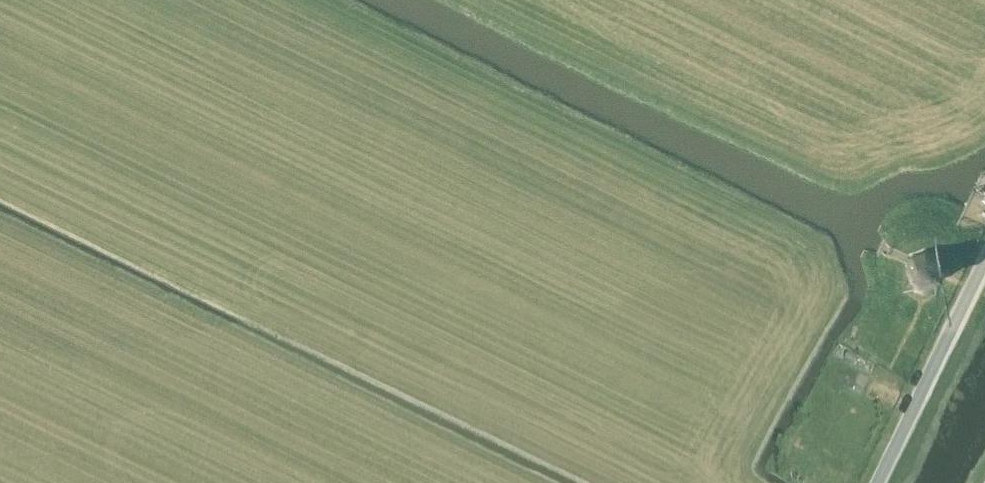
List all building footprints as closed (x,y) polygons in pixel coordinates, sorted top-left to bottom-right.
[(941,272),(936,254),(926,249),(912,253),(905,267),(910,280),(919,284),(930,284),(941,272)]
